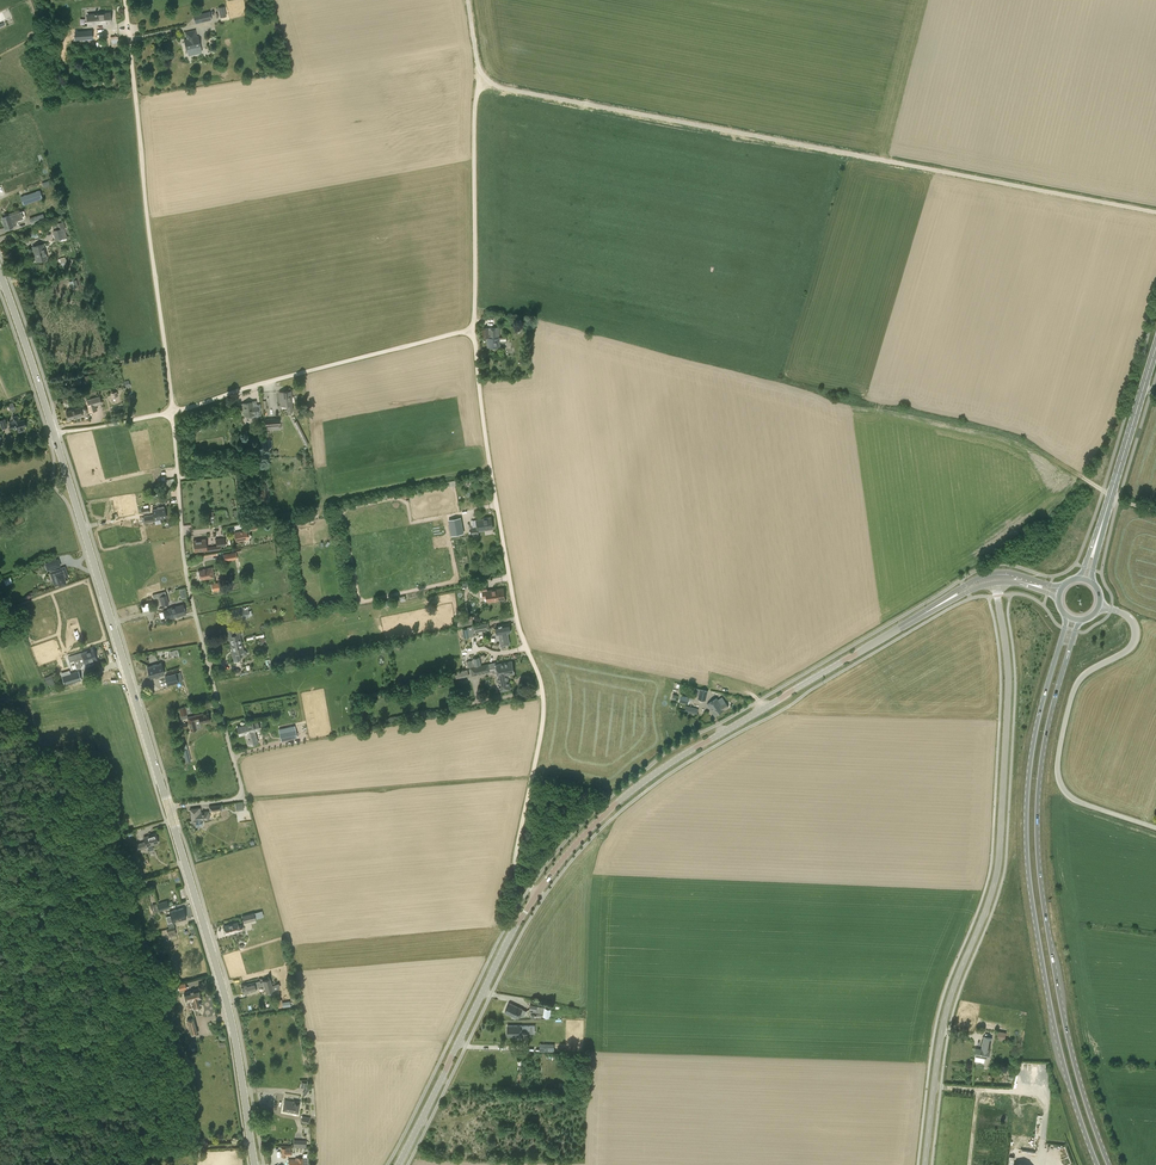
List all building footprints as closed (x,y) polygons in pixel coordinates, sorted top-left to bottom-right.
[(224,6),(217,7),(218,16),(225,16),(224,6)] [(197,14),(199,23),(211,20),(210,11),(197,14)] [(91,14),(92,24),(110,23),(110,13),(91,14)] [(92,30),(75,31),(76,39),(93,38),(92,30)] [(186,33),(187,39),(184,39),(186,50),(200,47),(198,36),(195,37),(194,31),(186,33)] [(43,198),(40,190),(20,196),(23,205),(43,198)] [(15,213),(13,214),(1,218),(5,229),(16,225),(14,218),(17,217),(15,213)] [(45,219),(43,213),(29,218),(31,224),(45,219)] [(55,240),(65,237),(62,227),(52,230),(55,240)] [(43,243),(32,246),(36,261),(47,258),(43,243)] [(514,330),(524,332),(526,325),(516,323),(514,330)] [(507,337),(500,337),(499,328),(482,328),(482,338),(487,338),(488,347),(500,346),(500,342),(507,342),(507,337)] [(77,376),(71,377),(71,384),(81,383),(80,374),(77,374),(77,376)] [(111,392),(113,405),(119,404),(117,391),(111,392)] [(292,410),(291,391),(279,392),(280,405),(287,405),(288,410),(292,410)] [(85,400),(89,412),(97,410),(96,406),(101,404),(102,404),(99,395),(85,400)] [(6,405),(9,410),(14,408),(12,402),(6,405)] [(244,410),(244,413),(243,413),(243,414),(243,415),(243,416),(244,416),(245,416),(246,417),(247,418),(248,418),(259,417),(259,416),(261,416),(260,410),(261,409),(260,404),(256,405),(256,406),(253,407),(252,402),(239,404),(240,410),(244,410)] [(80,406),(80,407),(66,411),(69,419),(83,415),(83,416),(85,414),(86,412),(86,410),(86,409),(84,407),(82,406),(80,406)] [(17,428),(18,432),(24,430),(23,427),(26,426),(24,419),(19,421),(17,415),(12,417),(13,420),(10,422),(11,428),(17,427),(17,428)] [(280,429),(279,418),(264,419),(266,451),(271,451),(269,430),(280,429)] [(297,420),(294,422),(306,445),(309,444),(297,420)] [(175,485),(174,478),(165,480),(166,481),(162,481),(162,486),(167,485),(167,487),(175,485)] [(152,510),(153,514),(144,516),(145,523),(155,521),(154,519),(166,517),(164,507),(164,506),(156,507),(157,509),(152,510)] [(491,517),(476,520),(472,520),(473,527),(471,527),(472,532),(473,538),(479,536),(478,530),(493,528),(491,517)] [(453,523),(449,524),(451,535),(463,533),(461,522),(453,523)] [(236,541),(248,539),(246,530),(234,532),(236,541)] [(464,536),(452,537),(453,544),(465,543),(464,536)] [(215,539),(217,547),(225,546),(224,538),(215,539)] [(205,539),(200,540),(193,541),(194,551),(207,550),(205,539)] [(223,554),(224,561),(235,559),(237,559),(236,551),(223,554)] [(53,561),(46,563),(48,570),(55,567),(53,561)] [(66,583),(64,578),(68,576),(65,567),(49,572),(54,586),(59,584),(59,585),(66,583)] [(212,567),(206,568),(206,569),(199,570),(200,579),(207,578),(208,578),(214,577),(212,567)] [(221,582),(211,583),(212,589),(212,591),(222,589),(222,586),(221,582)] [(495,589),(487,590),(487,585),(472,587),(473,593),(482,591),(483,598),(487,597),(487,601),(505,599),(503,588),(495,589)] [(161,606),(169,604),(166,594),(165,594),(164,591),(152,594),(154,601),(157,600),(159,600),(158,598),(159,598),(161,606)] [(168,609),(163,611),(165,618),(170,617),(170,618),(186,614),(183,604),(168,609)] [(231,612),(232,619),(246,617),(246,618),(250,618),(247,606),(236,609),(237,611),(231,612)] [(458,617),(459,626),(473,624),(472,615),(469,616),(458,617)] [(474,636),(474,632),(483,631),(490,630),(489,626),(488,622),(473,624),(472,625),(472,626),(467,627),(467,628),(462,629),(464,637),(474,636)] [(511,632),(509,623),(494,626),(496,634),(499,634),(501,645),(510,644),(507,632),(511,632)] [(241,641),(240,636),(241,635),(240,629),(233,631),(232,627),(226,629),(227,636),(228,636),(231,644),(241,641)] [(244,649),(243,650),(242,645),(241,641),(231,644),(233,653),(232,654),(234,661),(236,661),(241,659),(239,652),(240,652),(242,655),(245,656),(247,654),(246,651),(244,649)] [(93,649),(81,653),(68,657),(69,661),(65,663),(68,672),(81,667),(81,664),(84,663),(94,660),(96,659),(93,649)] [(467,661),(468,668),(481,665),(479,657),(473,658),(473,660),(467,661)] [(511,661),(496,664),(496,662),(488,664),(481,665),(470,667),(471,675),(491,671),(494,673),(497,672),(499,677),(497,678),(500,690),(510,688),(508,675),(514,673),(511,661)] [(164,673),(161,663),(147,667),(150,678),(164,673)] [(467,669),(455,673),(457,679),(460,678),(469,676),(467,669)] [(78,671),(63,676),(65,684),(81,679),(78,671)] [(164,677),(167,685),(183,680),(180,672),(164,677)] [(698,699),(706,700),(708,690),(700,689),(698,699)] [(692,701),(692,698),(680,695),(679,701),(688,703),(689,700),(692,701)] [(728,706),(726,703),(722,697),(718,699),(717,697),(707,703),(715,715),(724,710),(724,709),(728,706)] [(192,706),(191,705),(179,708),(181,715),(180,715),(181,719),(186,718),(188,718),(187,714),(192,713),(191,709),(193,709),(192,706)] [(684,711),(697,714),(698,708),(686,705),(684,711)] [(188,717),(189,722),(191,731),(197,729),(195,720),(199,719),(200,723),(210,721),(208,713),(203,714),(203,713),(201,714),(188,717)] [(248,745),(258,742),(254,730),(259,729),(257,722),(252,724),(252,723),(237,727),(239,735),(245,733),(248,745)] [(280,740),(297,737),(295,730),(279,733),(280,740)] [(191,761),(187,748),(182,749),(186,762),(191,761)] [(243,809),(243,802),(235,802),(235,810),(243,809)] [(200,808),(190,809),(190,813),(191,820),(192,821),(209,819),(208,811),(201,812),(200,808)] [(138,844),(136,844),(133,845),(135,850),(138,849),(158,843),(155,833),(154,833),(143,837),(145,842),(138,844)] [(160,910),(169,907),(169,906),(167,900),(158,903),(152,905),(154,912),(160,910)] [(170,911),(172,922),(168,923),(169,928),(166,929),(168,936),(176,934),(174,927),(173,922),(186,918),(183,908),(170,911)] [(262,910),(242,915),(244,922),(256,919),(256,918),(263,916),(262,910)] [(242,929),(240,924),(239,925),(238,922),(223,926),(226,934),(230,932),(230,933),(242,929)] [(260,980),(254,982),(241,985),(243,993),(256,990),(255,989),(258,988),(257,987),(263,985),(266,992),(274,990),(270,978),(262,980),(262,981),(260,982),(260,980)] [(184,990),(187,989),(185,982),(178,984),(179,991),(184,990)] [(185,993),(187,1001),(189,1008),(192,1006),(194,1009),(197,1010),(198,1010),(200,1009),(201,1007),(201,1004),(200,998),(198,990),(185,993)] [(526,1011),(522,1009),(522,1008),(509,1002),(505,1012),(518,1018),(520,1014),(523,1016),(526,1011)] [(552,1008),(530,1004),(529,1009),(533,1010),(533,1012),(543,1014),(543,1016),(553,1018),(555,1010),(552,1009),(552,1008)] [(199,1033),(194,1018),(187,1020),(191,1035),(199,1033)] [(533,1025),(521,1025),(507,1025),(507,1036),(521,1036),(521,1031),(533,1031),(533,1025)] [(1006,1032),(997,1030),(995,1039),(1005,1040),(1006,1032)] [(984,1036),(981,1049),(976,1048),(974,1056),(988,1059),(990,1051),(989,1050),(992,1038),(984,1036)] [(300,1102),(294,1100),(293,1102),(285,1100),(282,1110),(298,1113),(300,1102)] [(306,1148),(306,1140),(295,1140),(293,1140),(293,1147),(306,1148)] [(290,1148),(281,1148),(282,1157),(286,1157),(286,1156),(290,1155),(290,1148)]
